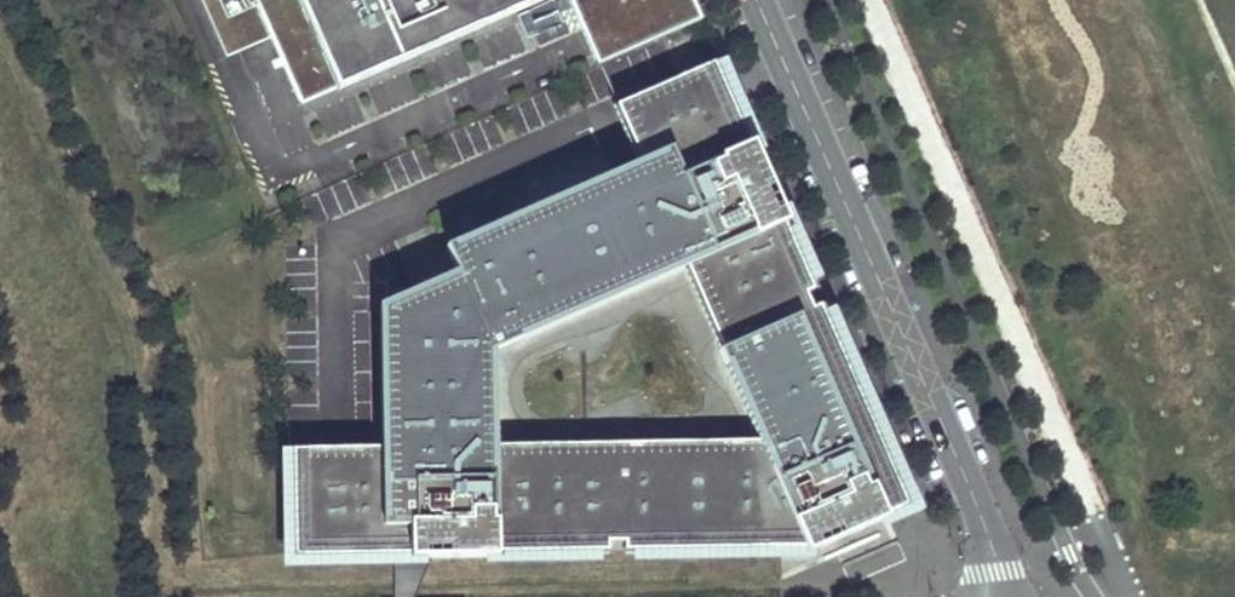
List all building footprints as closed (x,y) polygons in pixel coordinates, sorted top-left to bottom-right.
[(303,105),(526,6),(523,0),(257,0),(303,105)] [(690,0),(589,0),(616,60),(695,25),(700,23),(690,0)] [(618,106),(636,146),(707,115),(731,105),(713,65),(618,106)] [(645,166),(715,136),(723,156),(748,145),(731,105),(707,115),(636,146),(645,166)] [(373,553),(391,553),(391,538),(423,538),(423,558),(768,552),(768,537),(790,536),(814,536),(819,549),(887,519),(876,494),(897,485),(803,270),(781,280),(772,258),(756,222),(777,212),(782,210),(752,143),(748,145),(723,156),(715,136),(645,166),(480,238),(455,249),(453,244),(446,247),(459,276),(385,311),(386,450),(372,450),(373,553)] [(793,249),(777,212),(756,222),(772,258),(781,280),(803,270),(793,249)] [(373,553),(372,450),(301,451),(303,554),(373,553)] [(423,558),(423,538),(391,538),(391,553),(391,558),(407,558),(423,558)]
